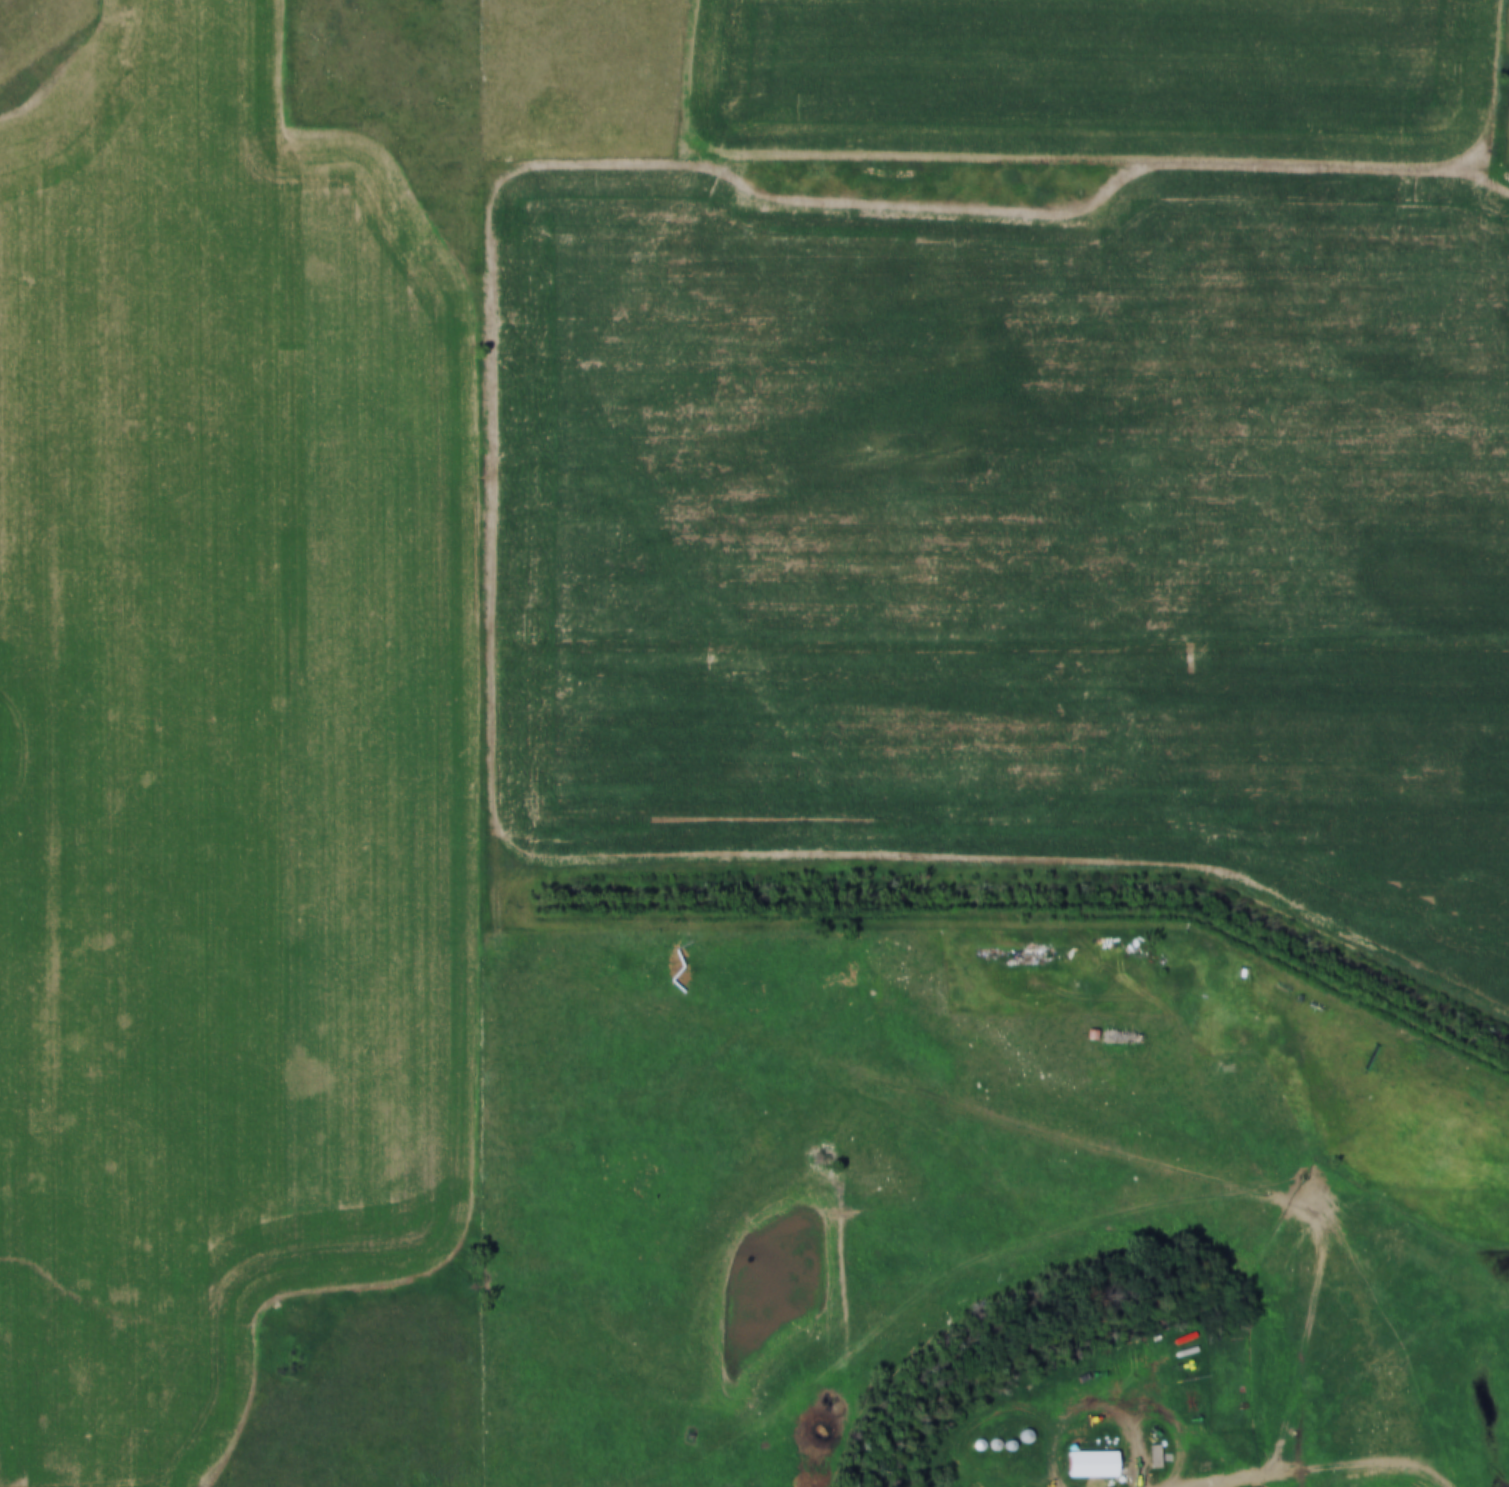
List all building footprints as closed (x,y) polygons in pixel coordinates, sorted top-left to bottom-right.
[(1151,1468),(1160,1468),(1160,1445),(1151,1445),(1151,1468)] [(1117,1452),(1067,1452),(1067,1478),(1117,1478),(1117,1452)]
